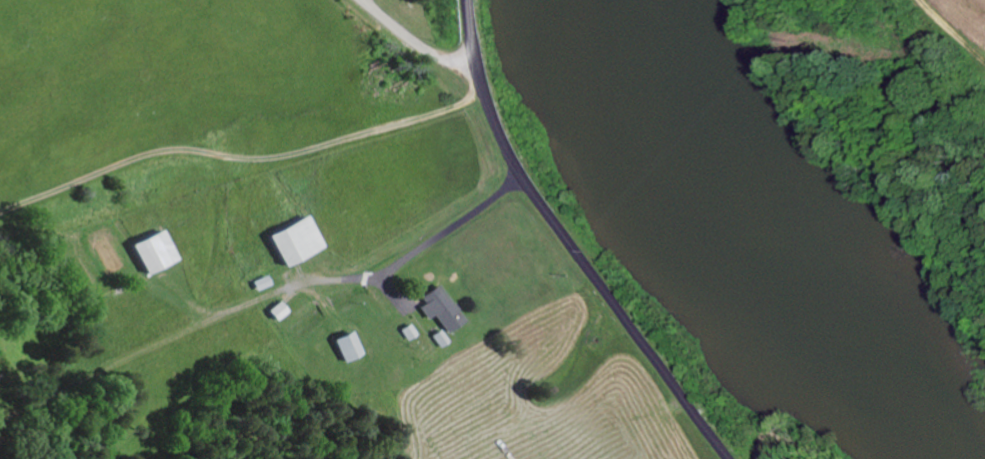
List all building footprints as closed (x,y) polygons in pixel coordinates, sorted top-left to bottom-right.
[(281,269),(321,250),(306,219),(266,238),(281,269)] [(143,277),(174,263),(160,233),(129,246),(143,277)] [(267,289),(265,279),(250,283),(252,293),(267,289)] [(462,326),(437,287),(418,300),(422,307),(417,310),(426,323),(433,318),(445,337),(462,326)] [(266,314),(274,324),(285,314),(277,304),(266,314)] [(414,339),(409,328),(399,332),(404,343),(414,339)] [(334,341),(342,365),(361,358),(352,335),(334,341)]
